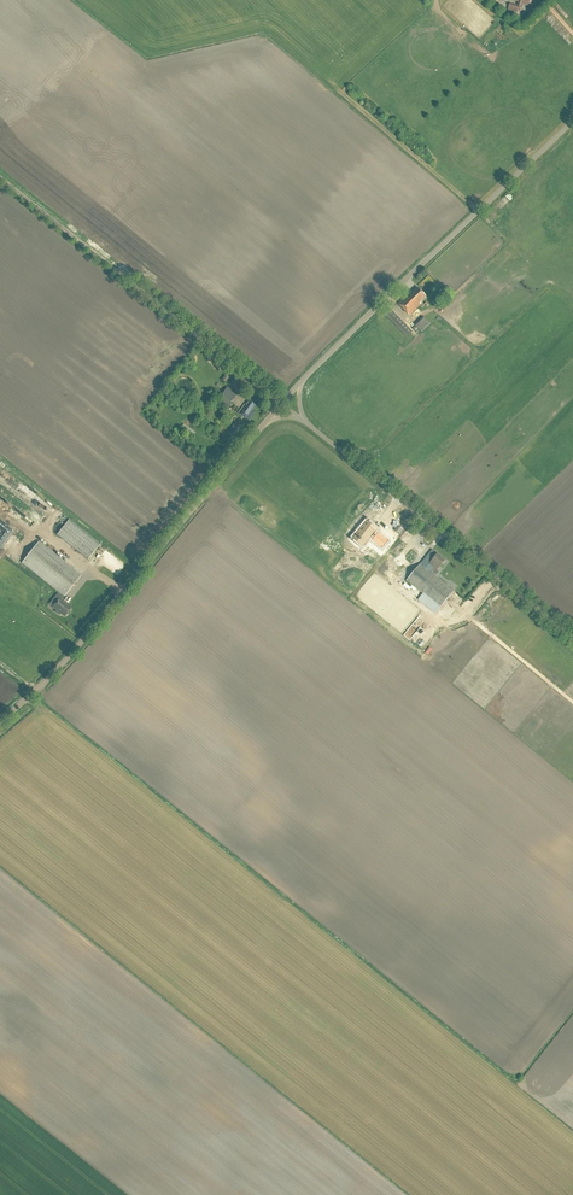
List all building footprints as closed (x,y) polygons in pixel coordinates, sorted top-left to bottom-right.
[(518,1),(517,5),(510,3),(508,7),(520,11),(522,4),(528,6),(530,0),(514,0),(518,1)] [(560,49),(569,48),(567,37),(555,39),(556,46),(552,46),(553,50),(556,50),(556,46),(560,46),(560,49)] [(494,212),(498,216),(505,210),(501,205),(494,212)] [(412,293),(411,291),(398,304),(410,316),(419,306),(421,307),(424,304),(421,301),(426,296),(418,287),(412,293)] [(389,307),(383,312),(399,329),(407,337),(412,332),(392,310),(389,307)] [(416,327),(420,331),(422,333),(430,324),(423,317),(415,326),(416,327)] [(227,387),(218,400),(229,407),(237,395),(227,387)] [(251,412),(256,406),(249,402),(246,406),(244,405),(238,414),(248,421),(254,414),(251,412)] [(236,423),(229,432),(234,436),(241,426),(236,423)] [(0,481),(0,483),(16,493),(21,485),(5,474),(0,481)] [(12,504),(16,499),(8,492),(3,498),(12,504)] [(100,545),(69,520),(57,536),(88,560),(100,545)] [(355,537),(365,545),(372,536),(375,538),(373,541),(383,548),(388,542),(379,534),(377,536),(374,534),(376,531),(367,523),(364,527),(362,525),(357,530),(360,532),(355,537)] [(38,542),(22,563),(59,592),(55,596),(58,598),(57,600),(58,601),(53,608),(56,611),(55,612),(59,616),(61,614),(65,617),(67,614),(68,615),(70,612),(69,611),(71,609),(61,600),(64,597),(81,576),(38,542)] [(372,579),(388,591),(416,556),(400,544),(372,579)] [(420,564),(406,581),(423,594),(440,608),(454,592),(430,572),(434,568),(436,570),(439,567),(445,561),(437,554),(431,561),(432,561),(429,564),(424,560),(420,564)] [(370,580),(364,587),(368,590),(369,589),(371,590),(373,588),(372,587),(375,583),(370,580)] [(380,620),(390,627),(410,600),(406,597),(409,593),(403,589),(380,620)] [(423,594),(418,600),(435,614),(440,608),(423,594)]
